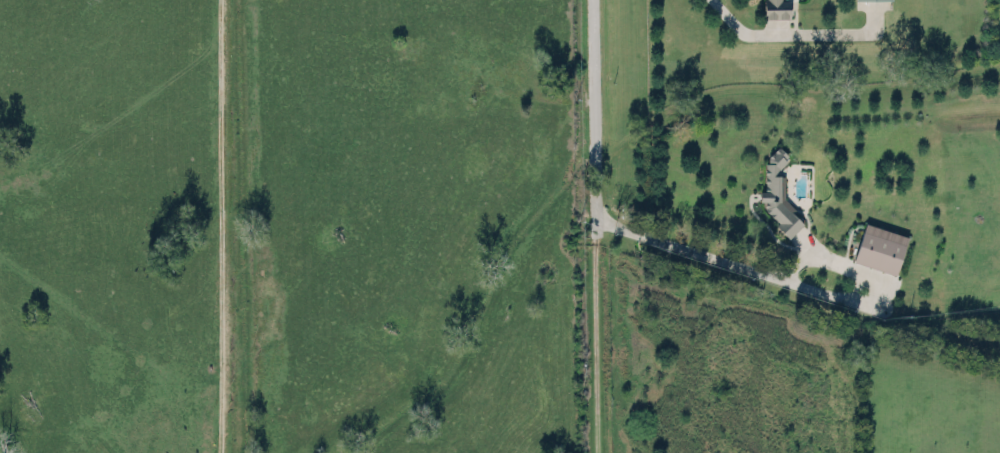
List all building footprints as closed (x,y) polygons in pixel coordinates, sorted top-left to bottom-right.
[(767,5),(766,0),(782,0),(782,6),(790,6),(791,16),(763,16),(763,6),(767,5)] [(789,236),(804,222),(782,199),(781,166),(789,155),(778,143),(768,154),(765,158),(765,189),(760,190),(760,201),(763,201),(778,221),(777,223),(789,236)] [(906,234),(863,222),(852,261),(895,273),(906,234)]
